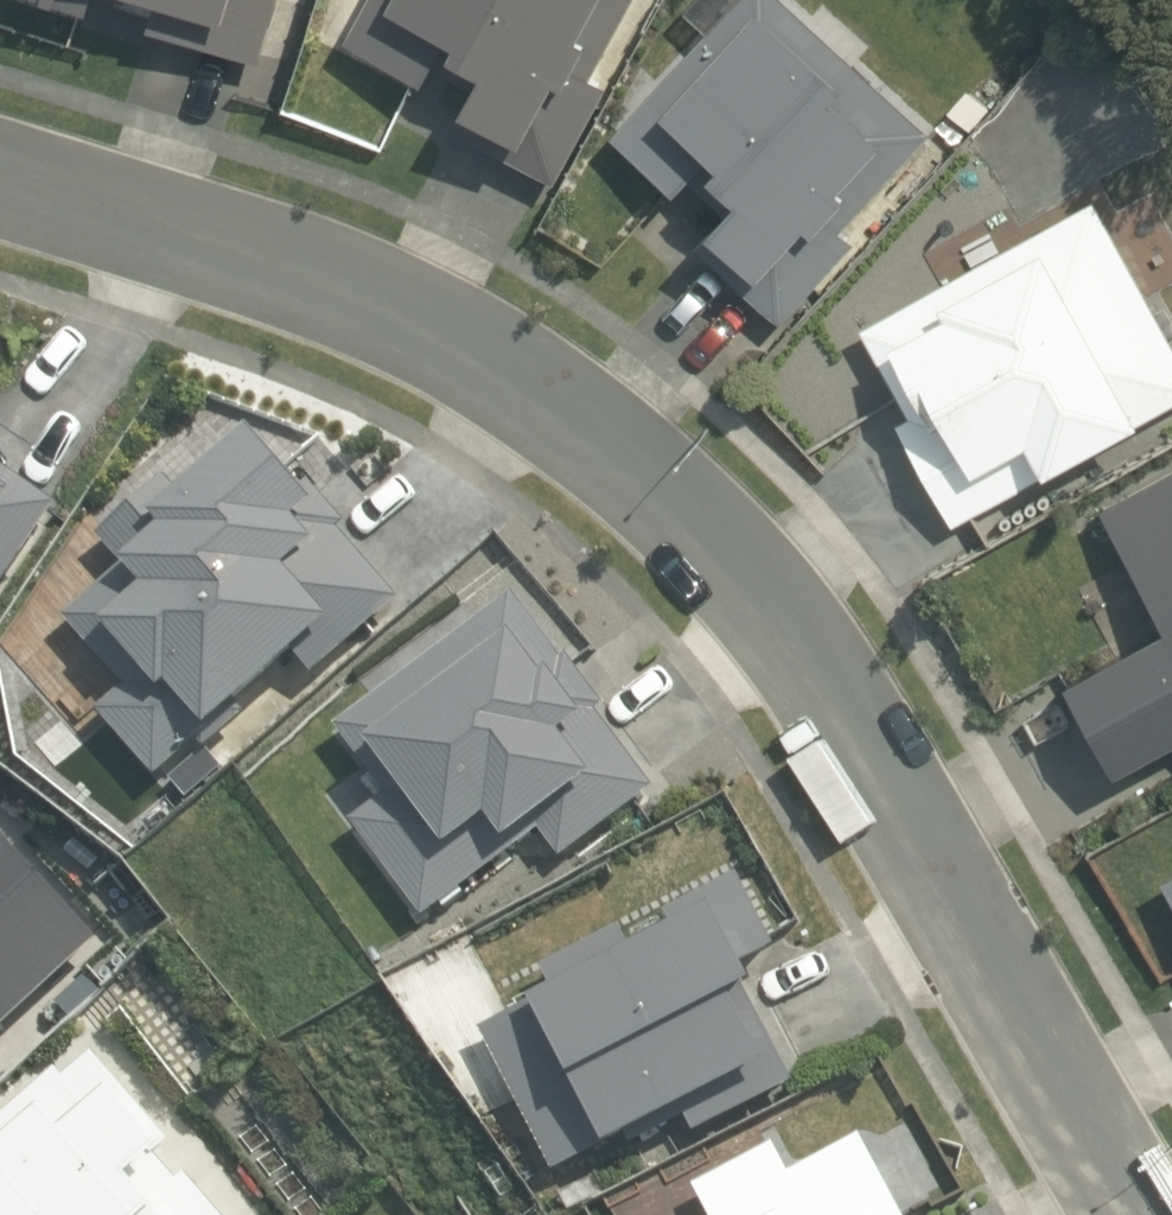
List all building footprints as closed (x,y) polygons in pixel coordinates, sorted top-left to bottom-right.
[(95,16),(100,0),(46,0),(95,16)] [(285,0),(122,0),(161,13),(154,32),(264,67),(285,0)] [(611,91),(594,82),(638,0),(374,0),(349,44),(429,86),(438,70),(483,92),(461,133),(557,185),(611,91)] [(936,133),(788,0),(745,0),(616,139),(681,198),(695,184),(733,218),(701,252),(785,327),(857,246),(844,235),(936,133)] [(991,111),(970,92),(950,114),(971,133),(991,111)] [(1171,408),(1171,335),(1098,204),(863,331),(912,420),(899,426),(957,530),(1171,408)] [(316,677),(401,601),(342,533),(348,527),(310,486),(305,491),(259,438),(186,500),(171,482),(101,541),(125,570),(67,622),(127,692),(100,714),(159,782),(303,661),(316,677)] [(58,507),(0,465),(0,594),(58,507)] [(1106,512),(1171,630),(1171,475),(1106,512)] [(606,711),(519,597),(339,731),(388,798),(353,824),(427,919),(542,835),(562,862),(656,792),(598,716),(606,711)] [(1074,687),(1124,778),(1171,752),(1171,635),(1074,687)] [(107,941),(0,830),(0,1038),(107,941)] [(687,1113),(696,1134),(797,1083),(752,995),(763,989),(751,964),(779,948),(742,876),(668,913),(678,932),(637,952),(625,927),(545,970),(557,993),(485,1031),(556,1174),(611,1146),(613,1150),(687,1113)] [(191,1176),(183,1182),(162,1157),(176,1145),(97,1055),(68,1079),(62,1072),(0,1125),(0,1214),(224,1214),(191,1176)] [(712,1214),(907,1214),(866,1137),(793,1175),(777,1145),(697,1188),(712,1214)]
